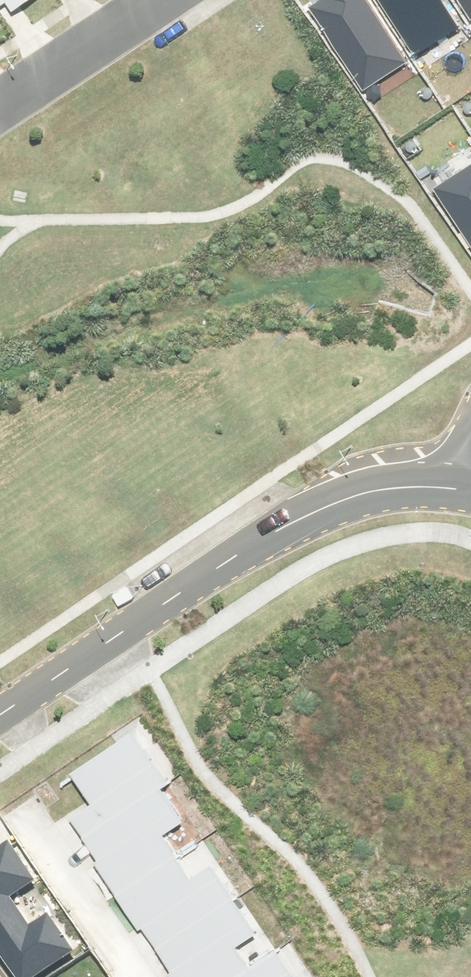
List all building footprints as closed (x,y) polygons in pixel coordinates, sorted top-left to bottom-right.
[(12,4),(17,13),(37,0),(0,0),(0,12),(12,4)] [(369,0),(320,0),(308,8),(364,92),(410,62),(369,0)] [(440,0),(375,0),(413,57),(458,27),(440,0)] [(470,19),(470,0),(459,0),(470,19)] [(470,246),(470,166),(434,190),(470,246)] [(166,786),(133,736),(73,776),(93,807),(73,820),(85,839),(162,788),(166,786)] [(185,822),(162,788),(85,839),(84,839),(100,862),(96,864),(117,895),(177,855),(165,836),(185,822)] [(13,976),(43,976),(75,957),(52,921),(38,930),(34,925),(26,930),(11,908),(21,901),(18,896),(30,889),(6,853),(0,857),(0,958),(13,976)] [(177,857),(116,896),(140,933),(144,930),(155,949),(233,899),(213,867),(193,880),(177,857)] [(231,902),(153,952),(168,975),(166,976),(233,976),(246,969),(233,949),(253,936),(231,902)] [(236,976),(292,976),(275,951),(250,968),(236,976)]
